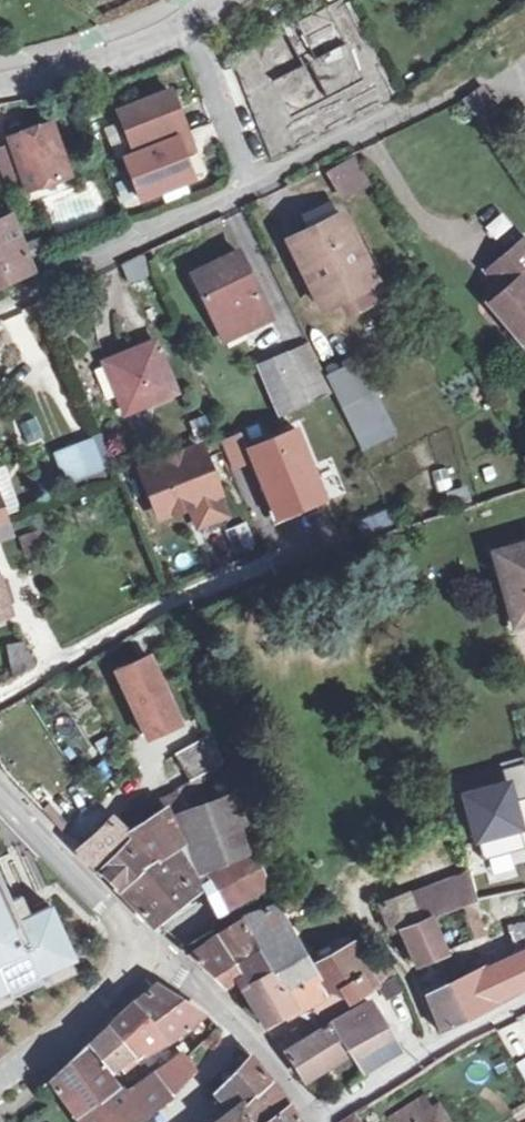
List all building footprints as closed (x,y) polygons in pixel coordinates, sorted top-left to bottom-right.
[(223,56),(272,158),(400,96),(354,0),(340,0),(223,56)] [(483,123),(501,110),(482,86),(465,98),(483,123)] [(120,111),(136,152),(187,132),(171,91),(120,111)] [(51,123),(9,139),(12,147),(26,183),(29,191),(70,175),(51,123)] [(136,152),(125,156),(141,197),(193,177),(183,153),(194,149),(187,132),(136,152)] [(12,147),(0,151),(0,165),(9,189),(26,183),(12,147)] [(363,184),(352,160),(329,171),(343,194),(363,184)] [(375,282),(342,213),(289,238),(324,307),(375,282)] [(482,227),(494,241),(512,227),(500,213),(482,227)] [(0,225),(0,284),(31,269),(15,218),(0,225)] [(187,262),(210,309),(228,301),(237,318),(266,304),(235,239),(187,262)] [(502,295),(493,302),(524,337),(524,336),(524,243),(524,242),(501,261),(519,282),(502,295)] [(142,256),(120,264),(128,286),(150,278),(142,256)] [(485,275),(502,295),(519,282),(501,261),(485,275)] [(228,301),(210,309),(219,328),(237,318),(228,301)] [(291,366),(313,356),(302,330),(252,352),(278,416),(306,405),(291,366)] [(125,412),(175,389),(155,340),(103,362),(125,412)] [(291,366),(306,405),(313,401),(329,394),(313,356),(291,366)] [(380,407),(373,392),(346,403),(352,417),(380,407)] [(329,394),(313,401),(322,417),(337,411),(329,394)] [(27,445),(44,437),(34,417),(17,425),(27,445)] [(297,507),(301,513),(326,502),(296,430),(249,449),(275,515),(297,507)] [(64,484),(111,471),(101,436),(54,450),(64,484)] [(200,448),(142,470),(160,514),(191,503),(199,524),(225,514),(200,448)] [(0,490),(0,507),(3,515),(17,511),(9,488),(0,490)] [(297,507),(275,515),(277,522),(301,513),(297,507)] [(47,547),(40,520),(17,526),(26,556),(47,547)] [(244,523),(225,532),(235,554),(254,544),(244,523)] [(512,619),(524,615),(524,544),(494,553),(512,619)] [(11,613),(0,577),(0,617),(11,613)] [(512,619),(514,625),(524,622),(524,615),(512,619)] [(35,662),(25,643),(8,644),(15,675),(35,662)] [(149,655),(117,670),(148,737),(180,722),(149,655)] [(4,708),(0,710),(0,729),(12,723),(4,708)] [(210,735),(191,745),(177,752),(190,779),(221,760),(210,735)] [(503,770),(524,763),(524,757),(524,756),(501,763),(503,770)] [(513,802),(518,801),(524,799),(524,763),(503,770),(507,785),(467,796),(485,860),(524,849),(524,844),(520,827),(513,802)] [(171,819),(191,812),(189,807),(180,791),(162,800),(166,812),(138,830),(131,835),(152,858),(162,851),(178,839),(171,819)] [(232,795),(191,812),(171,819),(178,839),(162,851),(178,873),(138,908),(149,921),(172,899),(205,881),(221,909),(266,883),(232,795)] [(518,801),(513,802),(520,827),(524,826),(518,801)] [(152,858),(131,835),(112,819),(79,848),(138,908),(178,873),(162,851),(152,858)] [(476,899),(467,868),(383,900),(394,932),(400,931),(431,918),(474,900),(476,899)] [(6,990),(9,996),(42,981),(39,975),(75,958),(50,905),(18,919),(0,879),(0,992),(6,990)] [(502,894),(510,927),(524,924),(524,891),(524,890),(502,894)] [(502,894),(474,900),(491,934),(510,927),(502,894)] [(276,907),(242,917),(255,947),(288,929),(276,907)] [(242,917),(216,933),(233,961),(255,947),(242,917)] [(431,918),(400,931),(414,963),(444,951),(431,918)] [(510,927),(519,959),(524,958),(524,924),(510,927)] [(288,929),(255,947),(271,971),(302,955),(288,929)] [(233,961),(216,933),(188,952),(224,985),(235,981),(241,988),(271,971),(255,947),(233,961)] [(352,945),(308,968),(312,974),(325,994),(329,993),(347,1001),(348,1004),(369,990),(375,986),(366,971),(352,945)] [(302,955),(271,971),(283,989),(312,974),(308,968),(302,955)] [(502,959),(457,981),(471,1015),(517,992),(508,967),(502,959)] [(385,960),(366,971),(375,986),(396,973),(385,960)] [(283,989),(271,971),(241,988),(244,995),(262,1024),(281,1014),(285,1020),(314,1006),(323,1021),(348,1004),(347,1001),(329,993),(325,994),(312,974),(283,989)] [(471,1015),(457,981),(428,995),(441,1028),(471,1015)] [(156,983),(135,1002),(153,1028),(164,1043),(185,1030),(201,1016),(156,983)] [(122,1013),(107,1027),(131,1055),(140,1048),(144,1053),(164,1043),(153,1028),(135,1002),(122,1013)] [(368,1005),(332,1024),(351,1052),(363,1070),(397,1051),(368,1005)] [(351,1052),(332,1024),(286,1052),(305,1079),(351,1052)] [(131,1055),(107,1027),(89,1046),(107,1073),(116,1066),(131,1055)] [(107,1073),(89,1046),(50,1081),(76,1117),(118,1088),(107,1073)] [(131,1055),(116,1066),(120,1071),(136,1061),(131,1055)] [(212,1091),(226,1109),(233,1105),(267,1080),(248,1058),(212,1091)] [(76,1117),(79,1121),(128,1121),(138,1115),(138,1114),(168,1091),(154,1071),(123,1094),(118,1088),(76,1117)] [(233,1105),(246,1121),(263,1121),(286,1106),(275,1090),(267,1080),(233,1105)] [(226,1109),(209,1121),(246,1121),(233,1105),(226,1109)] [(435,1114),(430,1105),(400,1121),(421,1121),(435,1114)] [(263,1121),(298,1121),(296,1120),(286,1106),(263,1121)] [(435,1114),(421,1121),(453,1121),(445,1108),(435,1114)] [(357,1113),(344,1121),(362,1121),(357,1113)]
